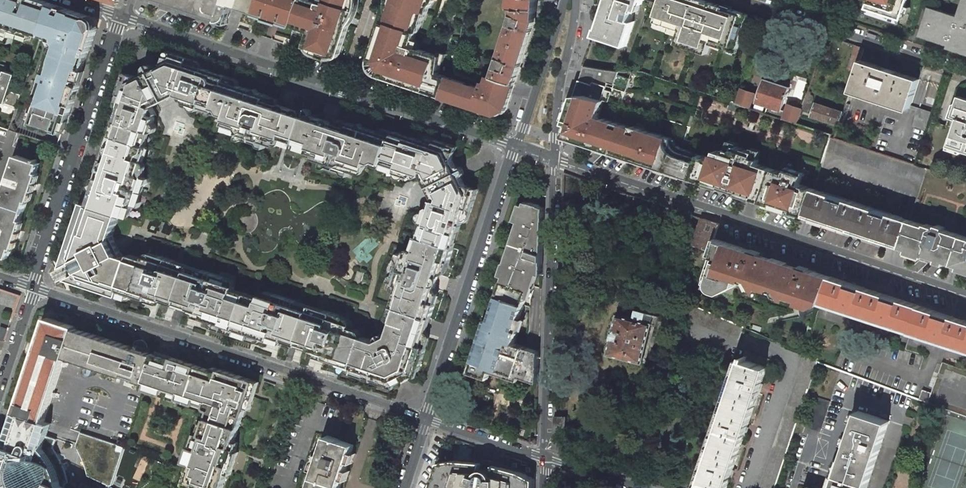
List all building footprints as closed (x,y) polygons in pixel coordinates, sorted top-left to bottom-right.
[(0,34),(0,35),(0,40),(10,43),(13,34),(14,29),(21,32),(22,30),(31,33),(40,36),(41,33),(51,3),(41,0),(0,0),(0,34)] [(222,23),(224,23),(226,22),(227,21),(228,19),(233,5),(244,9),(258,14),(262,0),(153,0),(221,22),(222,23)] [(258,14),(295,26),(304,0),(262,0),(258,14)] [(321,2),(316,0),(304,0),(295,26),(312,32),(306,51),(338,61),(349,25),(348,25),(356,0),(322,0),(321,2)] [(348,25),(349,25),(350,25),(352,22),(354,19),(356,15),(358,10),(359,4),(359,0),(356,0),(348,25)] [(389,14),(388,14),(386,13),(384,21),(417,32),(418,32),(425,12),(427,13),(430,6),(433,2),(434,0),(393,0),(389,14)] [(537,0),(513,0),(513,8),(515,9),(515,15),(495,76),(515,83),(536,21),(537,0)] [(599,28),(598,28),(595,35),(626,45),(634,22),(631,21),(635,10),(639,11),(642,0),(608,0),(599,28)] [(662,2),(656,21),(681,29),(679,34),(676,44),(686,47),(687,42),(699,46),(698,51),(707,54),(711,44),(712,40),(738,48),(749,15),(731,9),(730,11),(722,9),(723,6),(704,0),(657,0),(662,2)] [(867,3),(866,6),(865,8),(868,9),(866,14),(874,16),(898,24),(900,19),(902,20),(904,13),(907,14),(910,7),(907,6),(909,0),(868,0),(867,3)] [(965,54),(965,0),(963,0),(958,16),(950,13),(945,11),(929,6),(928,9),(920,36),(948,45),(947,48),(965,54)] [(51,61),(47,74),(45,73),(43,80),(42,80),(34,103),(35,103),(33,110),(35,111),(30,125),(60,134),(65,121),(66,121),(68,114),(70,115),(71,111),(75,99),(73,98),(74,94),(76,95),(80,85),(75,84),(80,70),(82,71),(84,63),(81,62),(84,55),(86,56),(89,49),(90,50),(97,28),(94,27),(89,17),(89,16),(79,12),(51,3),(41,33),(55,37),(56,40),(54,45),(53,45),(48,60),(51,61)] [(239,22),(253,26),(258,14),(244,9),(239,22)] [(771,33),(776,19),(766,15),(761,30),(770,33),(771,33)] [(781,39),(786,22),(776,19),(771,33),(770,33),(769,35),(781,39)] [(508,105),(515,83),(495,76),(491,75),(488,83),(484,81),(482,88),(439,74),(442,56),(412,46),(417,32),(384,21),(371,59),(375,61),(375,62),(375,63),(375,64),(375,65),(375,66),(376,67),(376,68),(377,68),(378,69),(378,70),(379,70),(380,70),(378,75),(417,88),(419,83),(427,86),(426,90),(459,101),(461,97),(469,100),(468,104),(494,113),(496,113),(497,113),(499,113),(501,112),(503,112),(505,110),(507,107),(508,105)] [(655,26),(679,34),(681,29),(656,21),(655,26)] [(14,29),(13,34),(29,40),(31,33),(22,30),(21,32),(14,29)] [(812,45),(822,48),(826,35),(816,32),(812,45)] [(712,40),(711,44),(737,52),(738,48),(712,40)] [(687,42),(686,47),(698,51),(699,46),(687,42)] [(851,62),(859,65),(861,60),(864,48),(856,45),(851,62)] [(186,102),(201,107),(203,102),(216,107),(224,83),(226,76),(196,66),(198,61),(168,51),(163,63),(150,69),(162,93),(168,90),(178,93),(182,101),(185,99),(186,102)] [(479,55),(475,70),(479,71),(483,72),(487,58),(479,55)] [(375,61),(371,59),(371,60),(370,61),(370,65),(371,68),(373,71),(374,72),(376,74),(378,75),(380,70),(379,70),(378,70),(378,69),(377,68),(376,68),(376,67),(375,66),(375,65),(375,64),(375,63),(375,62),(375,61)] [(919,79),(861,60),(859,65),(851,88),(910,108),(919,79)] [(20,70),(0,65),(0,99),(11,102),(20,70)] [(617,71),(585,66),(575,95),(585,95),(587,95),(604,100),(621,105),(629,78),(616,75),(617,71)] [(150,132),(155,118),(153,115),(156,114),(152,106),(155,97),(162,93),(150,69),(137,76),(125,72),(115,102),(120,104),(110,134),(114,136),(140,145),(145,131),(150,132)] [(789,88),(764,79),(756,102),(764,105),(763,106),(768,108),(766,112),(790,120),(798,122),(802,109),(788,105),(785,111),(781,110),(789,88)] [(245,138),(258,143),(260,146),(265,148),(268,138),(270,138),(296,146),(307,113),(279,104),(278,106),(265,102),(266,97),(224,83),(216,107),(222,108),(224,112),(229,114),(226,123),(239,127),(240,129),(237,138),(241,140),(245,138)] [(755,94),(741,89),(740,90),(736,102),(737,103),(748,106),(751,107),(755,94)] [(634,128),(599,116),(604,100),(587,95),(585,95),(575,95),(566,123),(569,124),(565,136),(624,156),(634,128)] [(960,96),(944,144),(956,149),(965,152),(965,98),(960,96)] [(812,116),(839,125),(840,121),(843,112),(816,103),(812,116)] [(850,104),(846,103),(843,112),(840,121),(844,122),(850,104)] [(329,166),(343,171),(345,174),(349,176),(353,167),(354,166),(366,169),(369,161),(374,162),(379,160),(385,162),(392,139),(350,125),(348,129),(335,125),(335,122),(307,113),(296,146),(324,155),(325,157),(321,166),(326,168),(329,166)] [(634,128),(624,156),(694,179),(701,154),(683,148),(681,147),(679,146),(676,148),(674,146),(673,143),(673,141),(672,138),(634,126),(634,128)] [(457,146),(427,136),(425,141),(395,131),(392,139),(385,162),(399,166),(398,170),(397,172),(409,176),(411,176),(414,175),(415,178),(423,174),(433,177),(436,184),(460,172),(454,159),(457,146)] [(96,176),(95,179),(86,205),(120,216),(124,217),(128,205),(131,204),(140,207),(141,202),(140,199),(144,186),(148,184),(149,179),(140,176),(139,174),(148,147),(145,147),(145,146),(140,145),(114,136),(100,177),(96,176)] [(826,151),(923,183),(927,169),(915,165),(834,138),(830,137),(826,151)] [(956,149),(944,144),(941,151),(954,155),(955,151),(956,149)] [(30,150),(18,145),(17,148),(19,149),(17,155),(27,158),(30,150)] [(694,179),(708,183),(709,180),(796,209),(798,213),(805,215),(806,213),(814,188),(799,184),(803,173),(786,167),(784,172),(758,163),(759,159),(752,157),(754,152),(735,145),(733,151),(726,149),(725,153),(718,150),(715,159),(701,154),(694,179)] [(27,158),(17,155),(0,206),(0,254),(9,258),(12,248),(15,249),(24,220),(22,220),(28,201),(30,201),(40,173),(38,172),(41,163),(38,162),(39,159),(37,159),(36,161),(27,158)] [(454,248),(464,218),(469,219),(479,188),(466,184),(460,172),(436,184),(439,190),(436,200),(428,204),(429,207),(427,208),(422,223),(427,224),(422,238),(441,244),(454,248)] [(798,213),(796,209),(709,180),(708,183),(798,213)] [(910,220),(814,188),(806,213),(902,244),(910,220)] [(521,377),(538,382),(539,351),(515,343),(519,331),(516,330),(520,318),(527,297),(527,296),(535,273),(538,274),(542,276),(543,252),(544,207),(541,206),(530,202),(529,203),(525,201),(524,205),(519,222),(511,245),(506,262),(508,263),(504,276),(500,290),(489,321),(485,334),(482,333),(469,373),(488,379),(490,371),(492,367),(521,377)] [(82,203),(60,268),(70,264),(71,266),(74,272),(75,275),(65,280),(117,297),(120,290),(129,259),(123,257),(113,236),(120,216),(86,205),(82,203)] [(520,203),(514,220),(519,222),(524,205),(520,203)] [(694,245),(710,250),(714,238),(719,224),(703,218),(694,245)] [(910,220),(902,244),(901,247),(965,268),(965,237),(944,230),(945,227),(937,225),(937,227),(926,224),(926,225),(910,220)] [(431,301),(444,260),(449,261),(454,248),(441,244),(422,238),(421,237),(417,251),(412,249),(411,249),(409,256),(398,253),(397,257),(398,260),(394,275),(391,276),(389,281),(400,284),(397,293),(402,295),(399,306),(431,317),(436,302),(431,301)] [(780,262),(772,261),(766,262),(764,257),(756,255),(757,252),(714,238),(710,250),(708,255),(719,258),(717,265),(710,267),(705,284),(716,288),(715,292),(720,294),(735,287),(737,281),(798,301),(799,298),(806,300),(812,308),(819,310),(822,300),(830,276),(804,267),(803,270),(796,268),(791,270),(788,266),(780,262)] [(132,296),(147,302),(149,297),(176,306),(189,265),(161,256),(160,261),(146,256),(143,264),(129,259),(120,290),(133,294),(132,296)] [(572,260),(560,260),(560,273),(571,276),(572,260)] [(504,276),(508,263),(506,262),(504,262),(500,275),(504,276)] [(176,306),(204,315),(203,320),(215,324),(216,322),(237,329),(246,299),(233,294),(235,287),(223,282),(225,277),(189,265),(176,306)] [(54,282),(74,272),(71,266),(51,276),(54,282)] [(530,297),(538,274),(535,273),(527,296),(527,297),(530,298),(530,297)] [(965,350),(965,321),(830,276),(822,300),(949,344),(965,350)] [(16,308),(21,295),(0,288),(0,303),(16,308)] [(253,337),(268,342),(270,337),(320,353),(321,350),(299,343),(311,306),(275,294),(273,299),(262,295),(261,295),(258,303),(246,299),(237,329),(254,334),(253,337)] [(339,315),(311,306),(299,343),(321,350),(320,353),(325,355),(324,360),(338,365),(339,362),(354,367),(364,337),(349,332),(351,325),(337,320),(339,315)] [(389,336),(378,342),(364,337),(354,367),(375,374),(372,381),(394,388),(395,383),(393,380),(410,372),(412,375),(417,377),(426,348),(422,346),(431,317),(399,306),(389,336)] [(659,316),(636,310),(634,319),(618,315),(614,330),(614,329),(611,339),(612,339),(608,354),(643,363),(652,325),(657,326),(659,316)] [(66,357),(75,328),(76,326),(47,317),(16,412),(44,421),(50,404),(66,357)] [(485,334),(489,321),(485,319),(481,332),(482,333),(485,334)] [(0,329),(0,340),(5,342),(10,328),(1,327),(0,329)] [(66,357),(145,383),(154,355),(155,354),(147,352),(149,346),(136,342),(134,347),(75,328),(66,357)] [(745,351),(742,359),(743,360),(744,356),(747,357),(746,360),(767,367),(769,359),(745,351)] [(205,425),(207,426),(204,435),(199,433),(198,433),(194,446),(193,447),(196,448),(191,463),(189,469),(194,471),(189,485),(200,487),(223,487),(228,473),(230,465),(231,460),(233,460),(236,451),(237,449),(233,447),(246,408),(250,396),(253,387),(248,385),(250,379),(243,377),(221,369),(220,372),(216,371),(217,368),(214,367),(213,370),(191,363),(189,366),(182,364),(183,361),(176,358),(173,357),(172,361),(154,355),(145,383),(145,384),(158,388),(165,390),(164,395),(165,395),(178,399),(179,400),(180,399),(181,394),(189,396),(190,394),(206,400),(210,401),(212,405),(205,425)] [(742,359),(700,485),(708,487),(727,487),(767,367),(746,360),(747,357),(744,356),(743,360),(742,359)] [(931,393),(928,402),(965,416),(965,370),(943,362),(931,393)] [(521,377),(492,367),(490,371),(519,381),(521,377)] [(919,399),(928,402),(931,393),(923,389),(919,399)] [(289,396),(286,406),(294,409),(297,399),(289,396)] [(858,411),(833,487),(867,487),(889,421),(858,411)] [(56,439),(47,436),(51,424),(44,421),(16,412),(11,424),(2,451),(0,457),(0,487),(69,487),(65,486),(67,483),(66,478),(69,477),(68,474),(66,469),(62,461),(58,455),(53,447),(56,439)] [(913,418),(906,416),(904,423),(906,423),(911,425),(913,418)] [(117,444),(81,432),(76,446),(81,454),(84,462),(88,469),(89,475),(111,485),(124,447),(117,444)] [(354,444),(327,435),(309,487),(340,487),(354,444)] [(535,479),(522,472),(501,465),(494,469),(494,472),(492,470),(491,469),(489,468),(487,468),(485,468),(483,468),(482,469),(480,470),(481,467),(475,462),(455,460),(439,463),(431,487),(432,487),(535,487),(535,479)]
